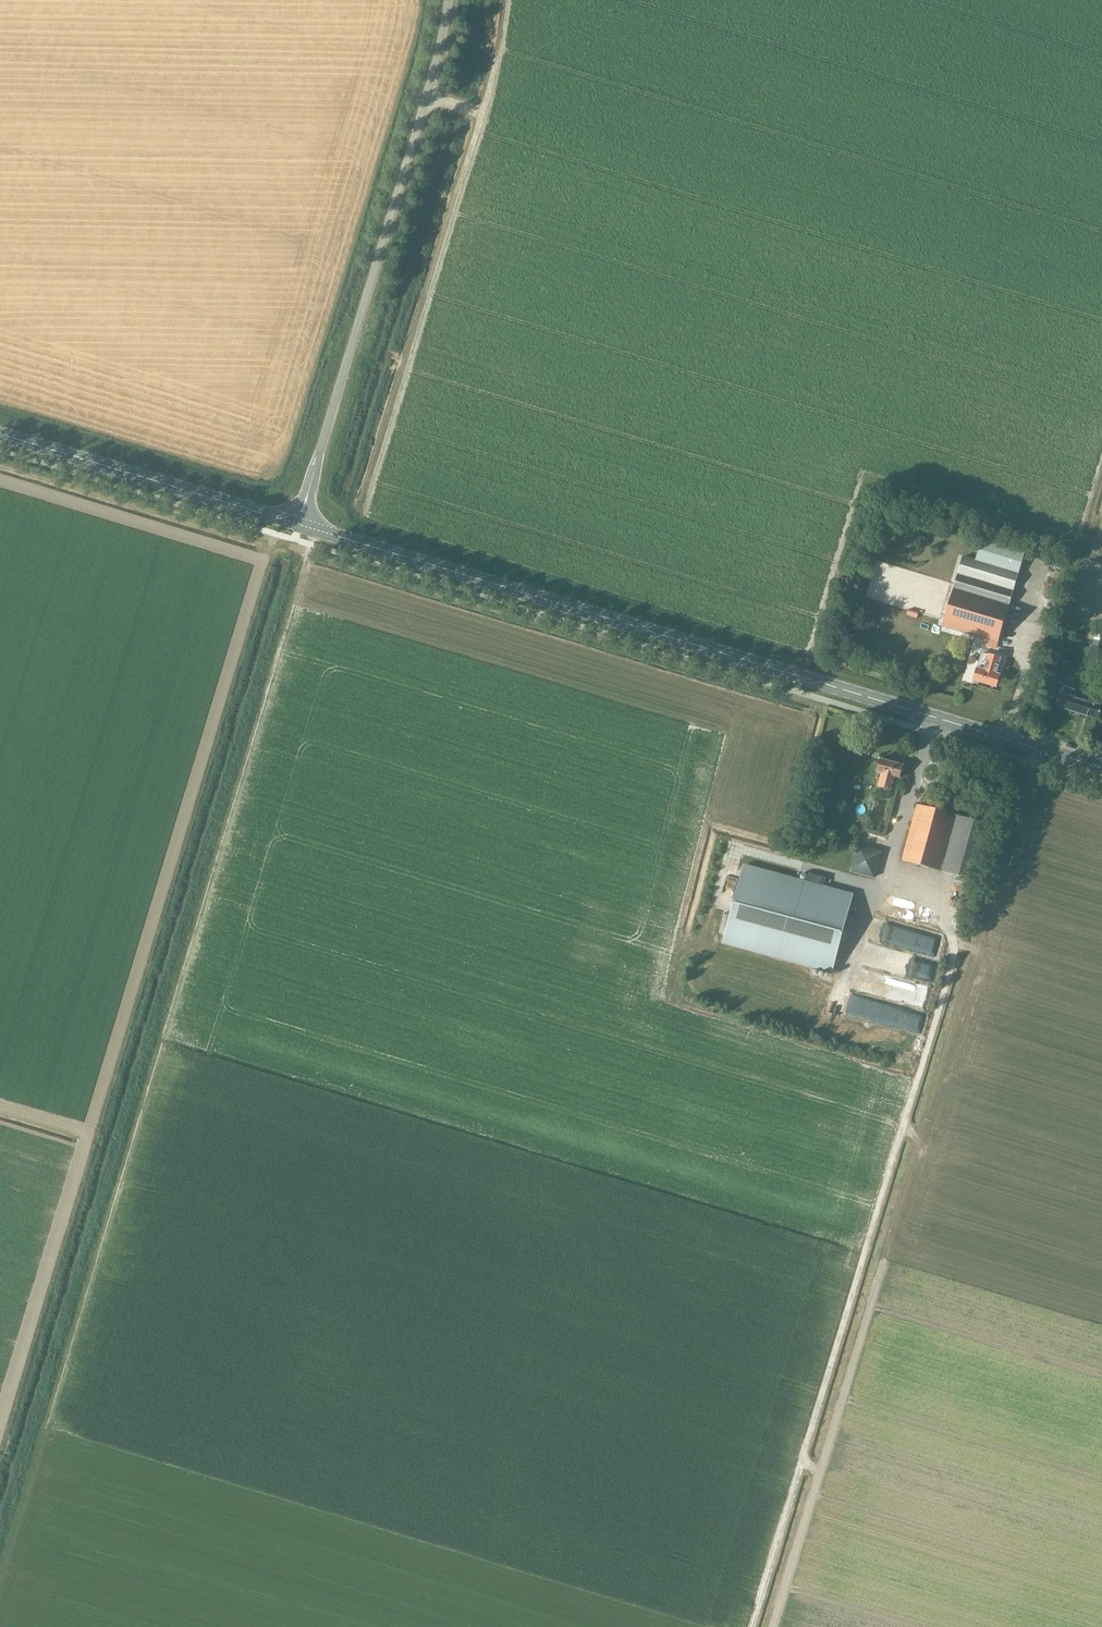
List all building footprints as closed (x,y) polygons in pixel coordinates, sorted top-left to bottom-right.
[(953,588),(954,588),(1009,604),(1024,552),(982,539),(975,561),(963,557),(953,588)] [(997,642),(1009,604),(954,588),(943,625),(997,642)] [(915,605),(916,596),(907,595),(907,605),(915,605)] [(996,687),(1000,674),(996,673),(1000,657),(988,654),(984,670),(976,668),(973,680),(996,687)] [(1100,666),(1087,662),(1086,662),(1083,673),(1096,678),(1100,666)] [(1058,669),(1054,682),(1060,684),(1064,671),(1058,669)] [(1071,711),(1078,689),(1062,684),(1060,693),(1060,692),(1056,706),(1071,711)] [(1078,689),(1071,711),(1099,719),(1101,707),(1101,696),(1078,689)] [(899,778),(903,766),(879,759),(876,772),(881,773),(877,786),(891,790),(895,777),(899,778)] [(976,881),(991,825),(917,805),(902,860),(976,881)] [(874,878),(882,851),(857,844),(849,871),(874,878)] [(744,866),(723,942),(832,971),(853,895),(823,887),(826,878),(809,873),(806,883),(744,866)]
